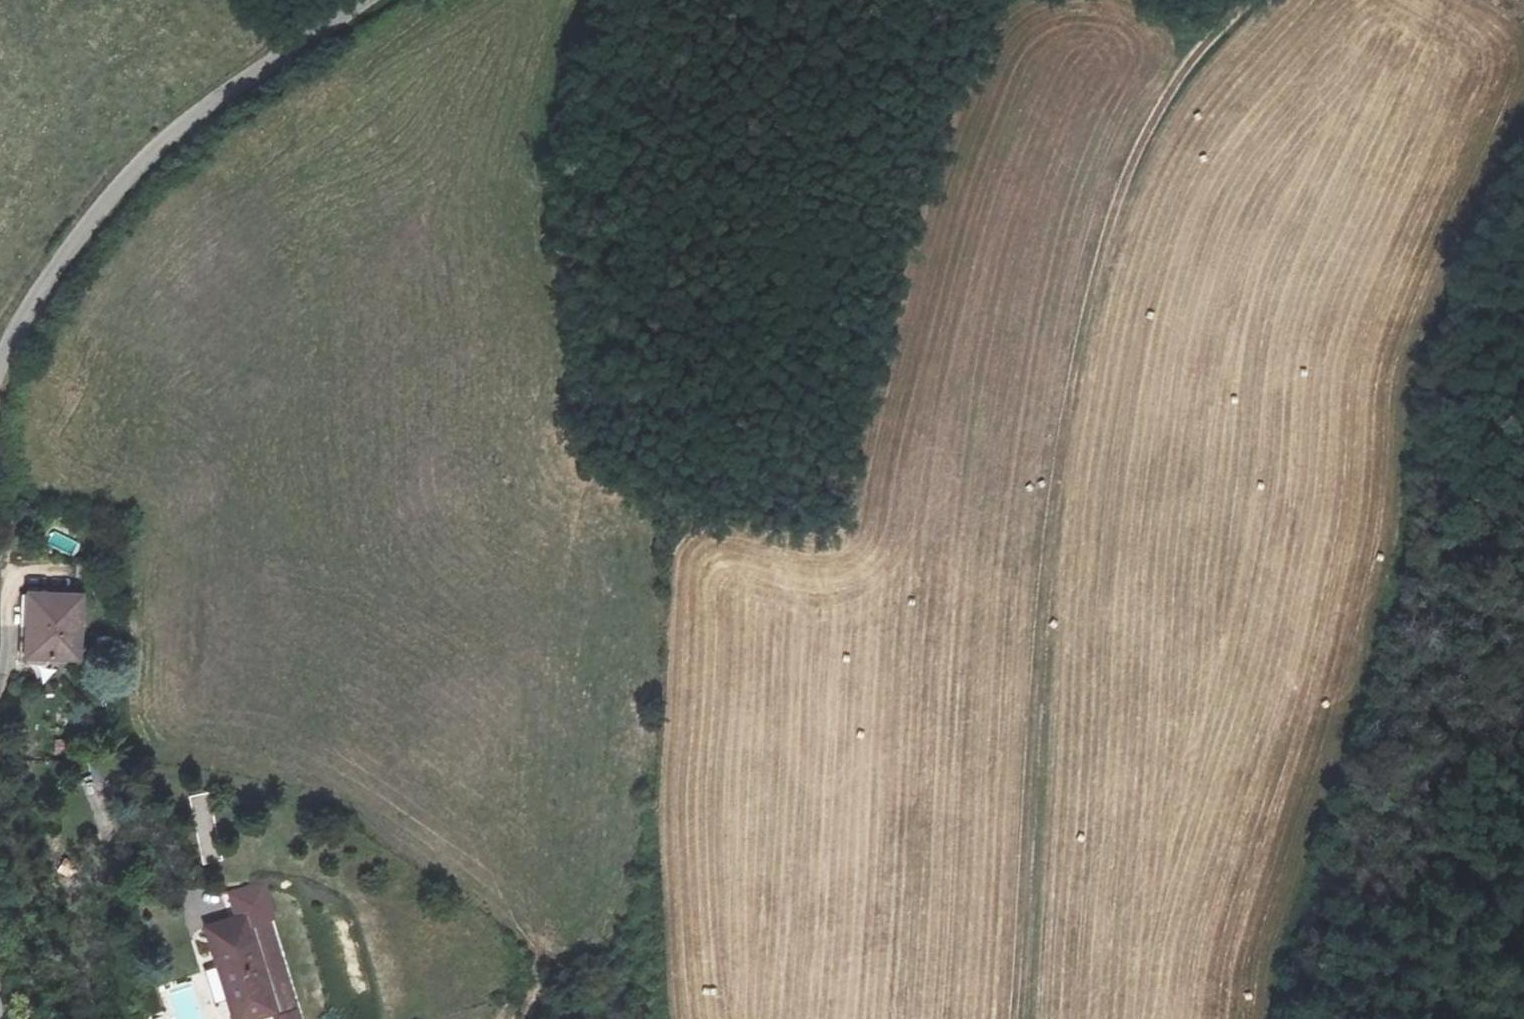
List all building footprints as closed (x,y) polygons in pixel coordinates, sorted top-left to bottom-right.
[(29,592),(24,659),(81,663),(86,596),(29,592)] [(206,792),(187,797),(204,865),(223,860),(206,792)] [(263,884),(231,892),(239,917),(212,927),(210,930),(197,934),(195,940),(212,998),(217,1001),(231,997),(237,1018),(252,1018),(275,1012),(277,1018),(299,1018),(263,884)]
